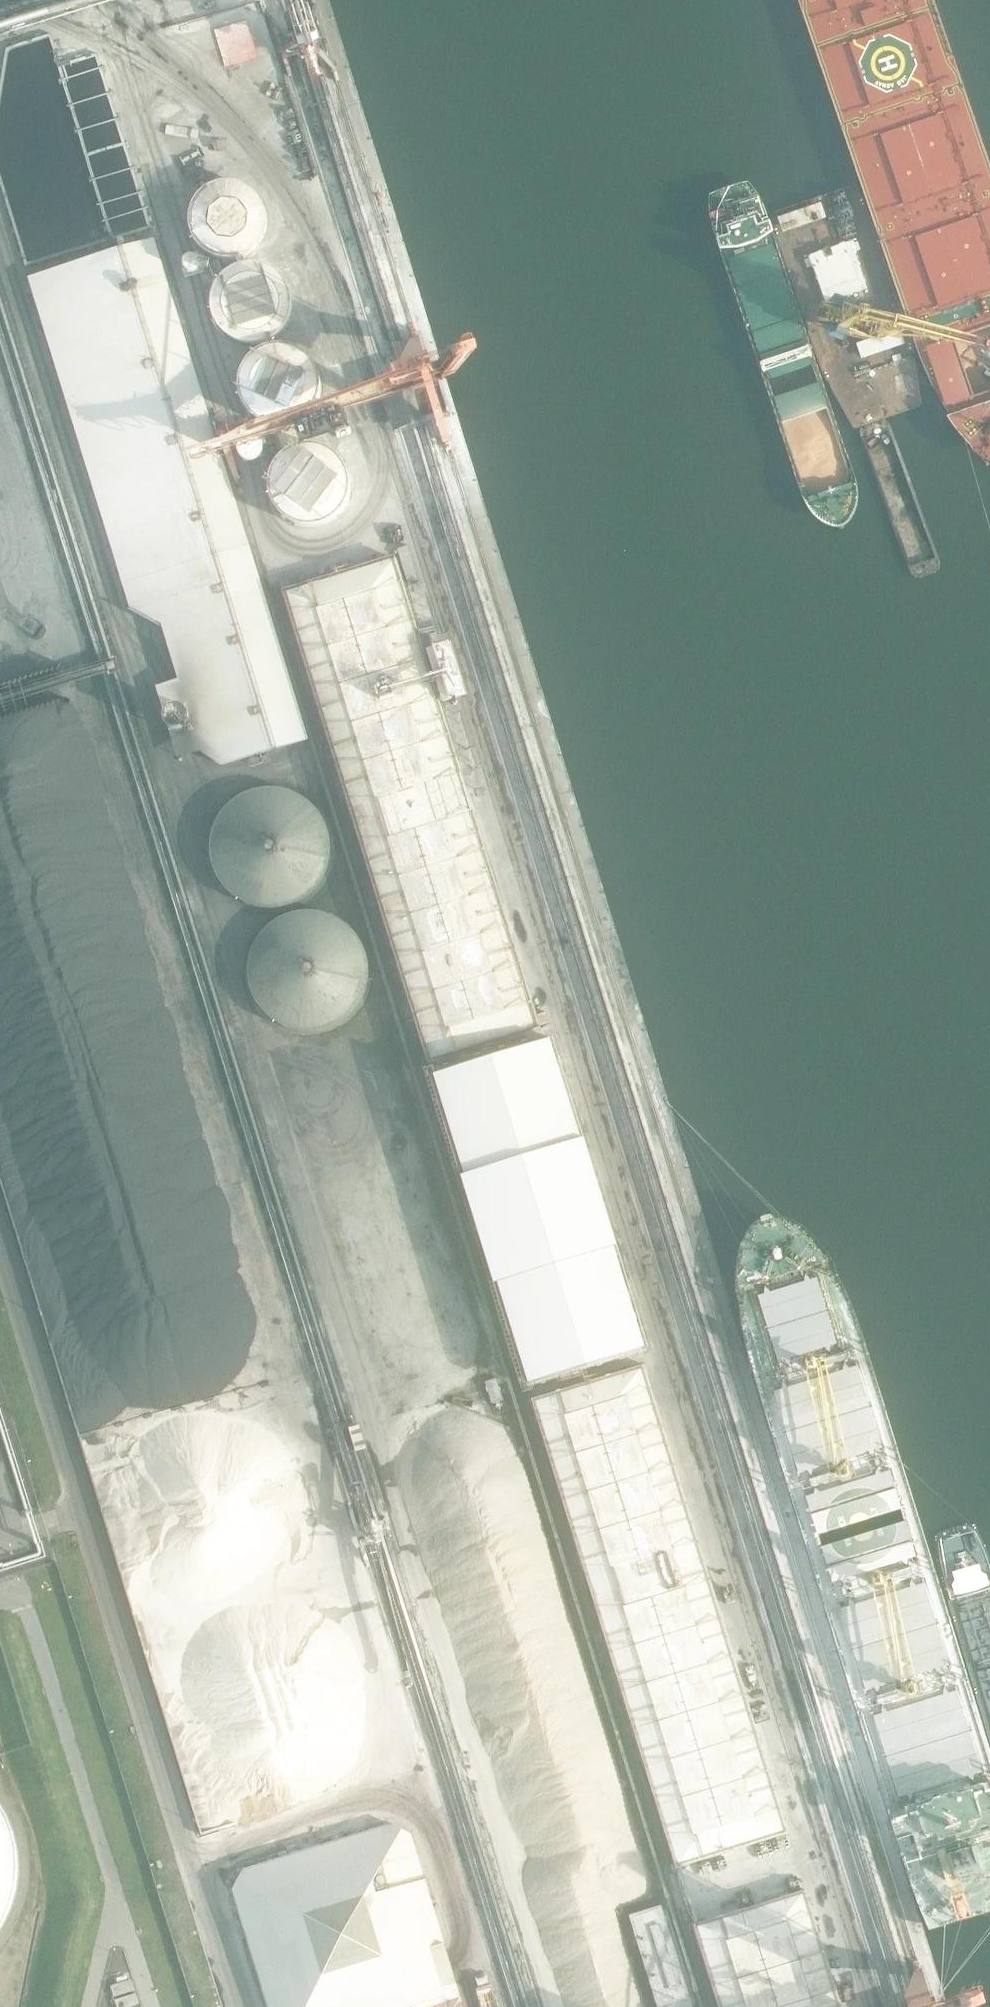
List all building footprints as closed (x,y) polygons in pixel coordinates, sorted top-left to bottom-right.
[(269,228),(269,221),(269,213),(267,206),(263,199),(259,193),(253,188),(247,184),(240,182),(232,180),(225,181),(217,182),(210,185),(204,190),(199,195),(195,201),(192,208),(190,216),(190,223),(191,231),(194,238),(198,244),(203,249),(209,254),(216,257),(223,259),(231,260),(238,259),(246,256),(252,253),(258,248),(263,242),(266,235),(269,228)] [(250,548),(154,239),(28,279),(82,457),(115,560),(122,585),(131,612),(163,628),(178,681),(156,688),(178,758),(200,752),(227,768),(310,743),(250,548)] [(183,259),(188,277),(209,271),(204,253),(183,259)] [(296,310),(296,302),(296,294),(293,286),(289,279),(284,273),(278,268),(271,264),(264,262),(256,261),(248,261),(240,263),(233,267),(226,272),(221,278),(217,284),(214,292),(213,300),(213,308),(214,315),(218,323),(222,329),(228,335),(234,339),(242,343),(249,344),(257,345),(265,343),(273,341),(280,336),(285,331),(290,325),(294,318),(296,310)] [(325,395),(325,387),(324,379),(322,372),(318,365),(313,358),(307,353),(300,350),(292,347),(284,346),(276,347),(269,349),(261,352),(255,357),(250,363),(245,370),(243,377),(241,385),(241,393),(243,401),(246,408),(251,415),(256,420),(263,425),(270,428),(278,430),(286,430),(294,429),(301,426),(308,422),(314,416),(319,410),(323,403),(325,395)] [(354,494),(354,486),(353,478),(351,470),(347,463),(342,457),(336,452),(329,448),(321,446),(313,445),(305,445),(298,447),(291,451),(284,455),(279,461),(275,468),(272,476),(270,483),(271,491),(272,499),(275,507),(280,513),(285,519),(292,523),(299,526),(307,528),(315,528),(323,527),(331,524),(337,520),(343,515),(348,508),(352,501),(354,494)] [(389,554),(281,586),(428,1050),(532,1021),(389,554)] [(330,852),(331,841),(330,829),(327,818),(322,808),(315,799),(306,791),(297,785),(286,780),(275,778),(263,778),(252,780),(241,784),(231,790),(223,798),(216,807),(211,817),(207,828),(206,839),(207,851),(210,862),(215,872),(222,881),(230,889),(240,895),(251,900),(262,902),(274,902),(285,900),(296,896),(306,890),(314,882),(321,873),(326,863),(330,852)] [(366,974),(366,963),(365,952),(362,942),(357,932),(350,923),(342,916),(332,910),(322,906),(311,904),(300,903),(289,905),(278,909),(268,915),(260,922),(253,930),(247,940),(244,951),(242,962),(242,973),(245,984),(249,994),(255,1003),(263,1012),(272,1018),(282,1023),(292,1026),(303,1027),(315,1027),(325,1024),(335,1019),(345,1013),(352,1005),(359,996),(363,985),(366,974)] [(521,1385),(644,1353),(562,1037),(439,1068),(521,1385)] [(634,1372),(528,1401),(528,1406),(670,1849),(675,1852),(776,1821),(775,1809),(639,1375),(634,1372)] [(503,1400),(496,1378),(485,1382),(491,1403),(503,1400)] [(41,1862),(40,1851),(38,1839),(35,1828),(31,1817),(27,1807),(21,1797),(14,1788),(6,1779),(0,1774),(0,1953),(7,1946),(15,1937),(22,1928),(27,1918),(32,1907),(36,1896),(39,1885),(40,1874),(41,1862)] [(267,2006),(466,2006),(413,1836),(392,1824),(244,1869),(232,1891),(267,2006)] [(693,1917),(721,2006),(836,2006),(799,1887),(693,1917)] [(629,1916),(658,2006),(693,2006),(662,1906),(629,1916)] [(111,1986),(114,1997),(135,1990),(131,1979),(111,1986)] [(136,1993),(114,2000),(117,2006),(131,2006),(139,2005),(136,1993)]
